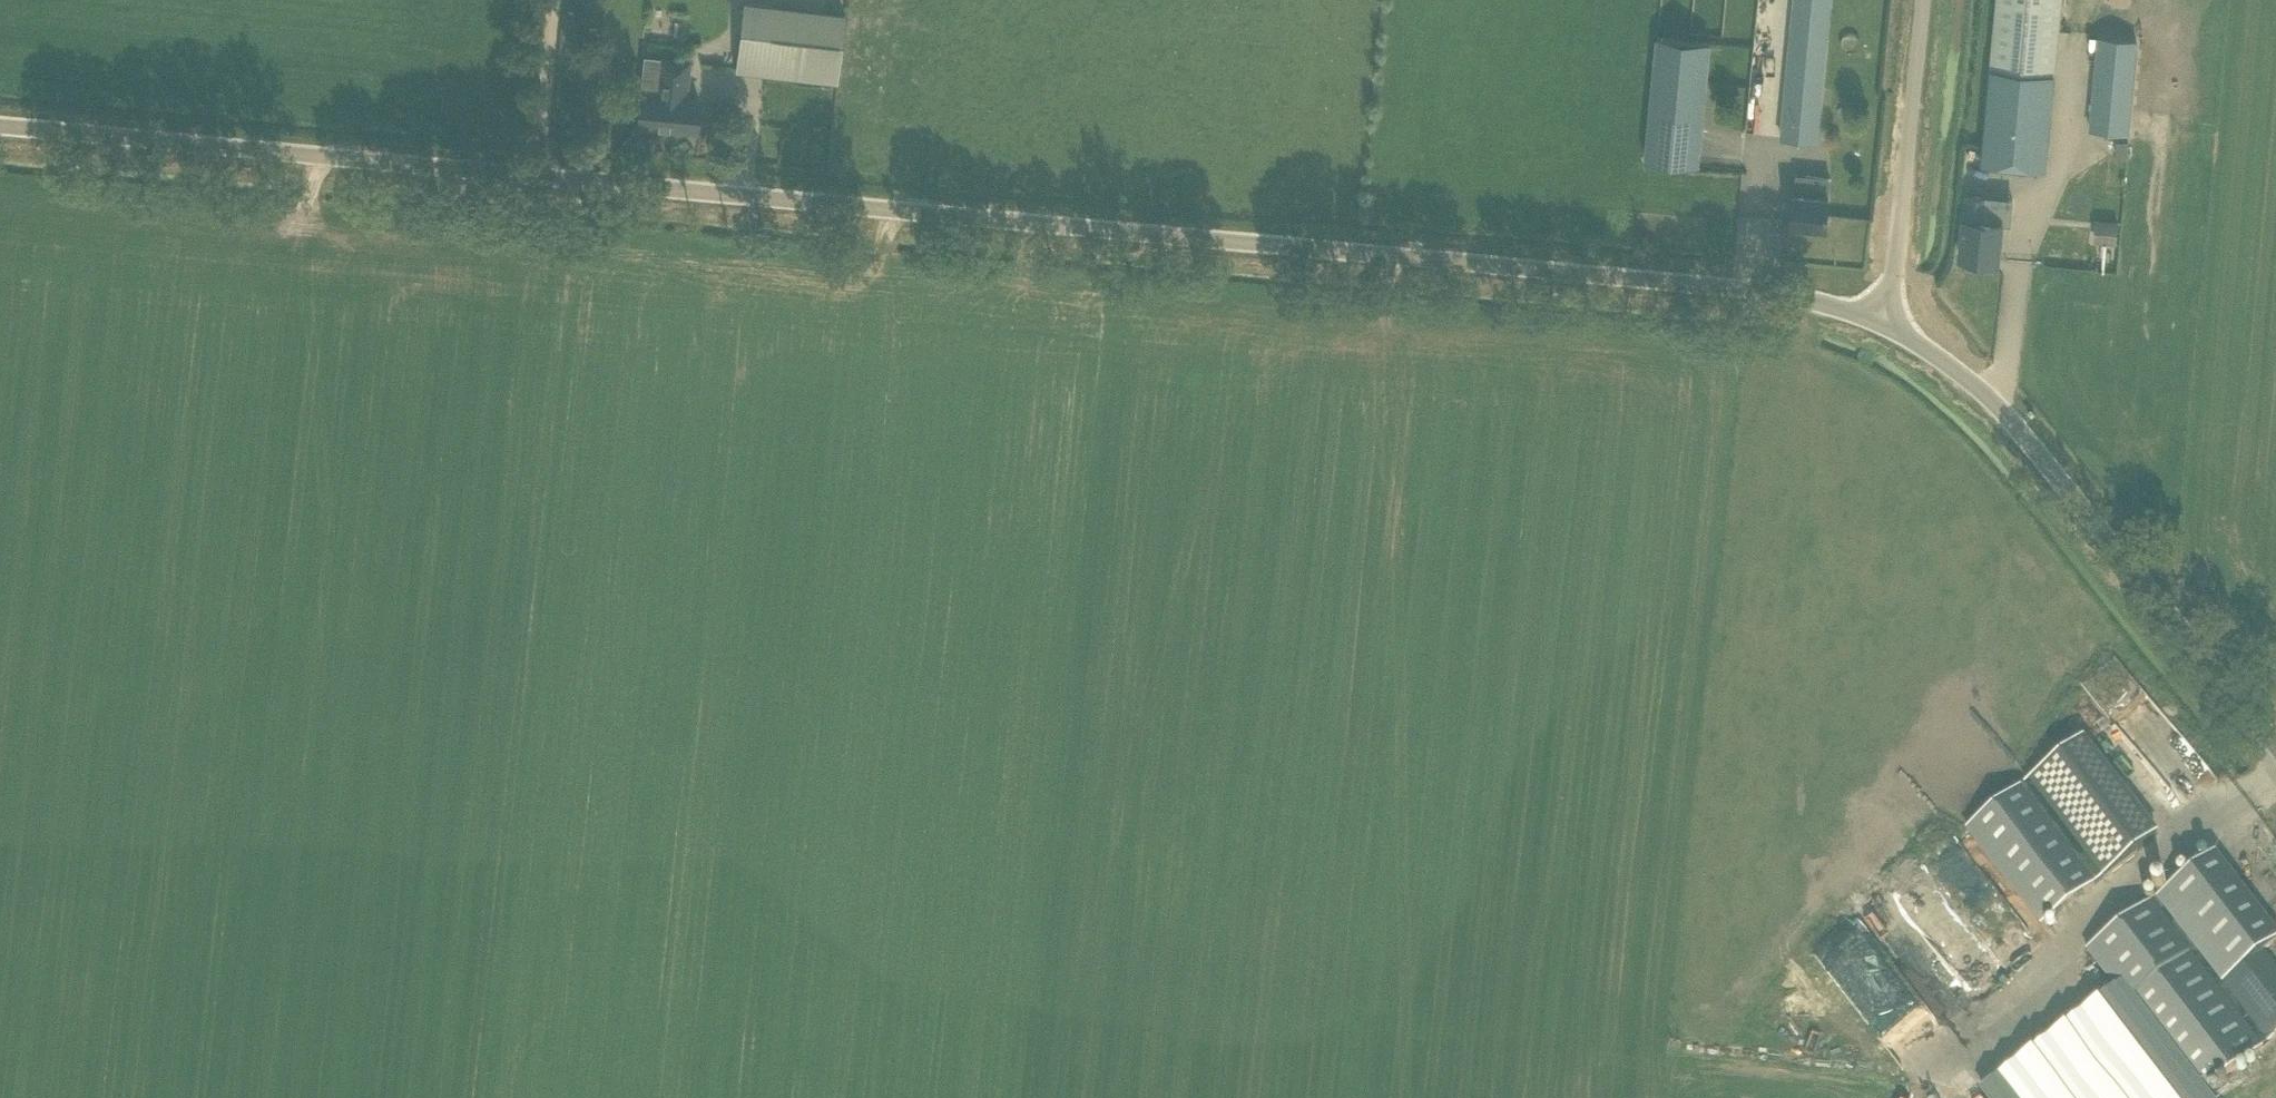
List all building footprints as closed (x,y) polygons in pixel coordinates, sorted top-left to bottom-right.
[(845,11),(743,0),(735,70),(764,73),(838,81),(845,11)] [(1779,137),(1817,141),(1832,0),(1793,0),(1779,137)] [(1991,70),(2055,76),(2063,0),(1997,0),(1991,70)] [(568,15),(566,33),(585,35),(586,17),(568,15)] [(1645,159),(1672,161),(1674,144),(1700,146),(1709,40),(1656,36),(1645,159)] [(2100,36),(2090,129),(2131,133),(2137,68),(2140,40),(2100,36)] [(641,95),(638,123),(696,129),(699,102),(681,100),(685,61),(660,59),(645,57),(641,95)] [(1986,122),(1983,163),(2014,166),(2018,124),(2050,128),(2050,127),(2055,76),(1991,70),(1986,122)] [(1831,178),(1809,176),(1796,175),(1791,223),(1827,226),(1831,178)] [(1967,195),(1961,257),(1999,261),(2001,238),(2003,222),(1983,220),(1985,197),(1967,195)] [(2120,240),(2120,218),(2097,217),(2096,239),(2120,240)] [(2093,885),(2019,790),(1968,829),(2042,925),(2093,885)] [(2269,1042),(2275,1036),(2275,966),(2264,951),(2275,942),(2275,933),(2234,879),(2229,883),(2214,864),(2163,902),(2159,897),(2087,951),(2183,1080),(2197,1097),(2269,1042)]
